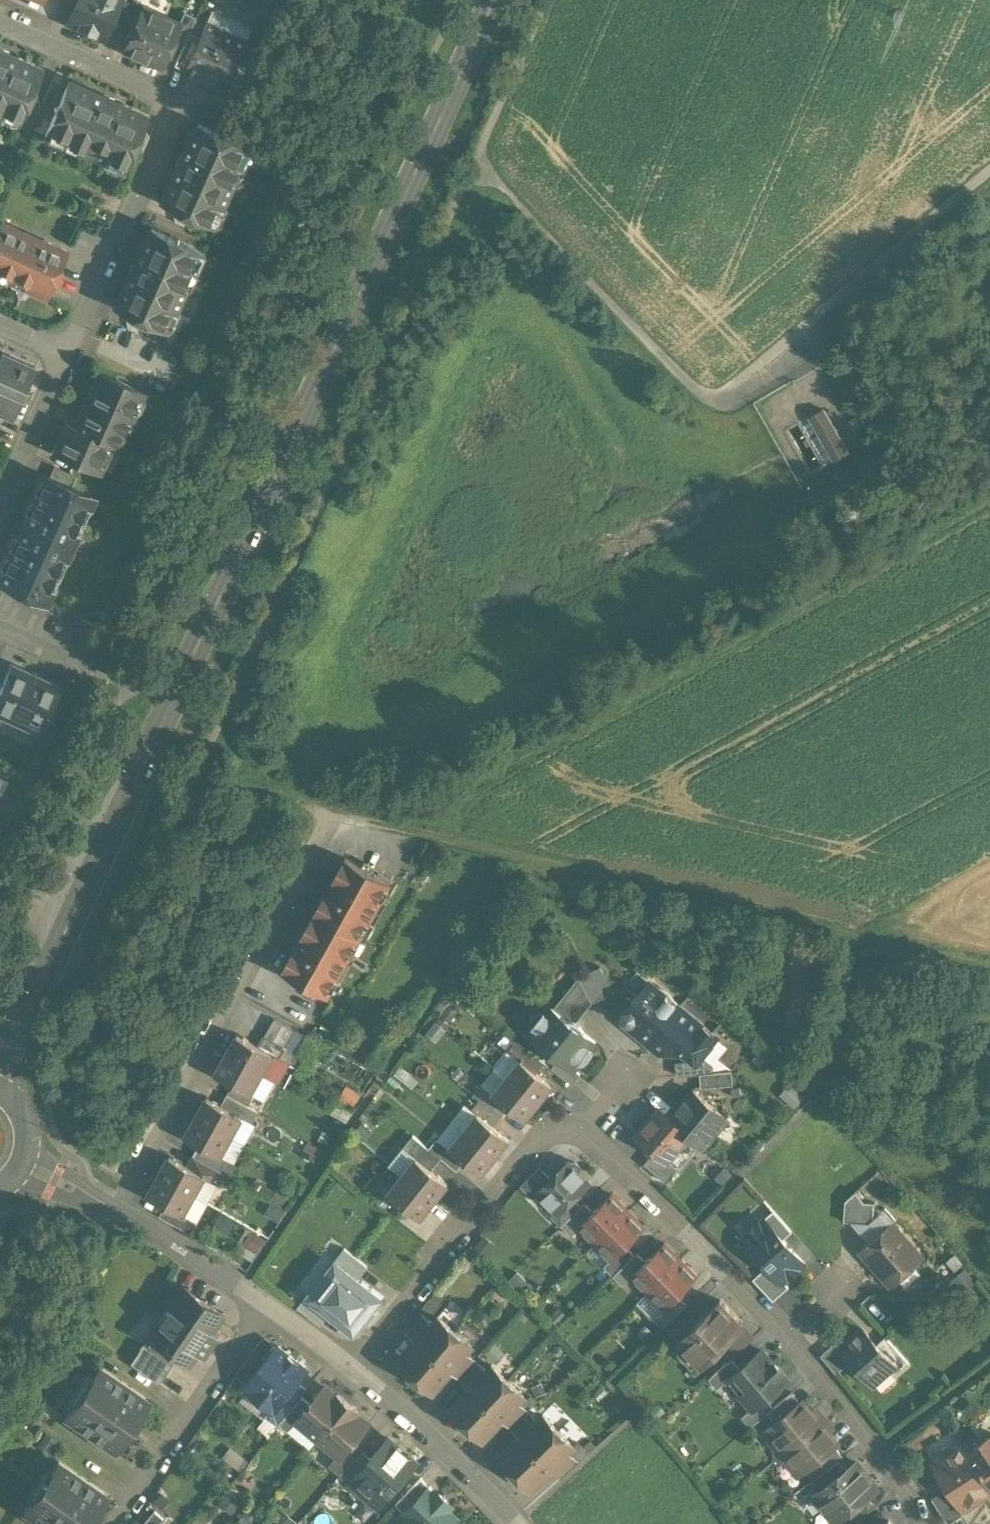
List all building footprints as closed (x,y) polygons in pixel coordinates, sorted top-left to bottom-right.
[(77,1),(70,16),(69,16),(67,21),(69,26),(74,28),(75,28),(102,39),(120,0),(77,0),(77,1)] [(178,24),(143,8),(123,52),(160,68),(172,40),(179,24),(178,24)] [(183,13),(178,24),(179,24),(172,40),(183,45),(188,34),(195,18),(183,13)] [(199,38),(185,71),(205,81),(226,32),(206,23),(199,38)] [(226,32),(205,81),(225,90),(226,89),(240,57),(247,41),(226,32)] [(199,38),(188,34),(183,45),(174,66),(184,72),(185,71),(199,38)] [(0,52),(0,112),(16,119),(15,123),(16,124),(29,93),(40,70),(0,52)] [(240,57),(226,89),(236,94),(251,62),(240,57)] [(47,133),(45,137),(44,136),(68,82),(54,76),(40,108),(25,141),(127,186),(142,153),(135,139),(121,170),(120,170),(121,166),(104,159),(103,162),(102,162),(102,161),(82,152),(82,153),(80,152),(82,149),(65,141),(63,145),(62,144),(64,141),(47,133)] [(145,116),(68,82),(44,136),(45,137),(47,133),(64,141),(62,144),(63,145),(65,141),(82,149),(80,152),(82,153),(82,152),(102,161),(102,162),(103,162),(104,159),(121,166),(120,170),(121,170),(135,139),(145,116)] [(25,141),(40,108),(29,93),(16,124),(15,123),(16,119),(0,112),(0,130),(25,141)] [(199,124),(164,201),(185,211),(214,224),(222,206),(225,207),(235,185),(232,183),(249,147),(199,124)] [(2,224),(0,228),(0,276),(44,296),(64,252),(2,224)] [(202,251),(152,229),(117,306),(138,315),(168,328),(176,310),(179,311),(189,289),(186,288),(202,251)] [(0,355),(0,413),(11,418),(20,398),(25,400),(29,391),(24,388),(33,368),(1,354),(0,355)] [(75,427),(66,423),(53,452),(98,472),(110,445),(117,448),(142,393),(98,374),(75,427)] [(849,454),(825,411),(811,418),(835,462),(849,454)] [(857,419),(850,423),(855,434),(863,430),(857,419)] [(76,478),(53,468),(48,478),(71,488),(76,478)] [(48,478),(45,477),(43,481),(38,479),(32,493),(35,494),(32,501),(29,500),(23,514),(28,516),(23,526),(67,546),(73,533),(77,535),(89,510),(84,508),(89,497),(71,488),(48,478)] [(7,549),(10,550),(7,557),(4,555),(0,565),(0,570),(3,572),(0,578),(0,584),(42,603),(48,589),(53,591),(66,561),(61,559),(67,546),(23,526),(18,537),(14,535),(7,549)] [(11,667),(0,691),(0,714),(8,717),(6,722),(36,736),(58,689),(11,667)] [(345,859),(282,974),(326,998),(390,884),(345,859)] [(600,968),(579,979),(591,1004),(613,994),(600,968)] [(579,979),(553,1010),(565,1020),(570,1020),(571,1021),(576,1023),(591,1004),(579,979)] [(649,983),(631,1004),(632,1009),(630,1012),(624,1013),(621,1016),(622,1023),(625,1026),(631,1025),(638,1031),(639,1037),(648,1046),(679,1009),(673,1004),(671,998),(666,993),(661,989),(654,988),(649,983)] [(570,1020),(565,1020),(553,1010),(549,1007),(526,1034),(559,1061),(573,1072),(573,1071),(595,1044),(584,1035),(582,1029),(577,1024),(571,1021),(570,1020)] [(716,1040),(679,1009),(648,1046),(660,1055),(684,1053),(692,1060),(696,1063),(701,1057),(716,1040)] [(258,1049),(236,1037),(225,1057),(261,1076),(272,1056),(258,1049)] [(284,1050),(263,1038),(258,1049),(272,1056),(279,1060),(284,1050)] [(543,1064),(515,1041),(507,1051),(520,1061),(536,1073),(543,1064)] [(261,1076),(225,1057),(214,1077),(232,1086),(250,1096),(261,1076)] [(696,1063),(692,1060),(689,1063),(676,1064),(677,1078),(699,1076),(699,1075),(713,1074),(712,1067),(701,1057),(696,1063)] [(536,1073),(520,1061),(506,1078),(537,1104),(552,1086),(536,1073)] [(573,1072),(559,1061),(551,1070),(571,1086),(579,1076),(573,1071),(573,1072)] [(731,1072),(713,1074),(699,1075),(699,1076),(700,1089),(732,1086),(731,1072)] [(506,1078),(492,1096),(508,1109),(523,1121),(537,1104),(506,1078)] [(250,1096),(232,1086),(226,1097),(247,1108),(253,1098),(250,1096)] [(492,1096),(481,1087),(473,1096),(479,1101),(501,1118),(508,1109),(492,1096)] [(726,1121),(691,1092),(668,1118),(668,1119),(689,1137),(703,1149),(726,1121)] [(247,1108),(226,1097),(220,1107),(241,1119),(251,1125),(258,1114),(247,1108)] [(220,1107),(206,1100),(195,1119),(230,1139),(241,1119),(220,1107)] [(501,1118),(479,1101),(471,1110),(477,1115),(493,1128),(501,1118)] [(668,1118),(658,1110),(634,1137),(653,1153),(666,1164),(667,1163),(689,1137),(668,1119),(668,1118)] [(493,1128),(477,1115),(463,1133),(494,1158),(508,1140),(493,1128)] [(230,1139),(195,1119),(184,1139),(198,1147),(219,1159),(220,1158),(230,1139)] [(494,1158),(463,1133),(449,1150),(464,1162),(480,1175),(494,1158)] [(428,1149),(412,1137),(403,1149),(416,1159),(431,1171),(440,1159),(428,1149)] [(449,1150),(436,1140),(428,1149),(440,1159),(456,1172),(464,1162),(449,1150)] [(219,1159),(198,1147),(192,1158),(224,1175),(230,1164),(220,1158),(219,1159)] [(666,1164),(653,1153),(643,1166),(665,1184),(676,1171),(667,1163),(666,1164)] [(119,1164),(106,1157),(101,1166),(114,1173),(119,1164)] [(187,1168),(169,1158),(158,1178),(193,1197),(203,1179),(204,1178),(187,1168)] [(224,1175),(192,1158),(187,1168),(204,1178),(203,1179),(217,1187),(224,1175)] [(431,1171),(416,1159),(402,1177),(433,1202),(447,1184),(431,1171)] [(575,1164),(569,1164),(551,1181),(537,1195),(538,1195),(555,1214),(556,1215),(572,1199),(588,1184),(579,1174),(579,1169),(575,1164)] [(539,1169),(520,1187),(533,1200),(538,1195),(537,1195),(551,1181),(539,1169)] [(433,1202),(402,1177),(387,1194),(419,1220),(433,1202)] [(193,1197),(158,1178),(147,1198),(182,1217),(193,1197)] [(863,1203),(855,1192),(845,1202),(843,1223),(873,1225),(874,1204),(863,1203)] [(592,1213),(578,1228),(594,1245),(627,1213),(611,1195),(592,1213)] [(572,1199),(556,1215),(555,1214),(551,1218),(560,1227),(561,1227),(580,1208),(572,1199)] [(580,1208),(561,1227),(570,1237),(578,1228),(592,1213),(584,1205),(580,1208)] [(791,1232),(773,1211),(764,1219),(782,1240),(791,1232)] [(627,1213),(594,1245),(610,1261),(611,1262),(625,1248),(644,1230),(627,1213)] [(782,1240),(764,1219),(742,1238),(767,1267),(782,1283),(783,1282),(803,1264),(782,1240)] [(890,1226),(861,1251),(890,1283),(911,1265),(915,1265),(920,1261),(920,1255),(916,1251),(911,1250),(904,1242),(905,1237),(898,1230),(893,1229),(890,1226)] [(249,1230),(239,1251),(252,1258),(263,1238),(249,1230)] [(645,1263),(630,1277),(631,1278),(647,1294),(680,1262),(663,1245),(645,1263)] [(625,1248),(611,1262),(610,1261),(603,1268),(612,1278),(634,1257),(625,1248)] [(367,1267),(344,1249),(333,1262),(336,1265),(337,1264),(357,1280),(367,1267)] [(634,1257),(612,1278),(621,1287),(631,1278),(630,1277),(645,1263),(636,1254),(634,1257)] [(680,1262),(647,1294),(664,1311),(678,1298),(697,1279),(680,1262)] [(310,1298),(309,1299),(329,1315),(353,1334),(381,1299),(357,1280),(337,1264),(336,1265),(310,1298)] [(782,1283),(767,1267),(752,1280),(772,1302),(788,1288),(783,1282),(782,1283)] [(220,1321),(184,1296),(174,1310),(169,1307),(158,1322),(163,1326),(154,1338),(190,1363),(198,1353),(204,1357),(219,1335),(213,1331),(220,1321)] [(329,1315),(309,1299),(310,1298),(307,1296),(296,1308),(320,1326),(329,1315)] [(664,1311),(653,1322),(662,1330),(686,1306),(678,1298),(664,1311)] [(720,1301),(702,1318),(702,1317),(701,1318),(701,1319),(695,1324),(694,1325),(695,1326),(682,1338),(677,1344),(701,1369),(722,1350),(730,1342),(726,1337),(740,1323),(732,1314),(723,1305),(720,1301)] [(423,1316),(407,1334),(416,1342),(432,1323),(423,1316)] [(416,1342),(398,1363),(416,1378),(454,1332),(437,1317),(416,1342)] [(687,1317),(674,1330),(682,1338),(695,1326),(694,1325),(687,1317)] [(740,1323),(726,1337),(730,1342),(739,1351),(754,1338),(740,1323)] [(674,1330),(674,1329),(668,1335),(677,1344),(682,1338),(674,1330)] [(876,1346),(862,1330),(840,1349),(850,1362),(872,1386),(889,1372),(894,1367),(876,1346)] [(454,1332),(416,1378),(433,1392),(451,1371),(466,1352),(471,1346),(454,1332)] [(908,1365),(884,1338),(876,1346),(894,1367),(889,1372),(894,1378),(908,1365)] [(739,1351),(730,1342),(722,1350),(730,1359),(731,1359),(739,1351)] [(840,1349),(835,1343),(820,1356),(836,1375),(850,1362),(840,1349)] [(173,1366),(143,1345),(130,1365),(159,1385),(173,1366)] [(272,1349),(262,1361),(263,1366),(266,1368),(248,1391),(272,1410),(276,1406),(295,1383),(296,1382),(305,1370),(278,1348),(272,1349)] [(739,1369),(727,1379),(728,1380),(729,1381),(735,1376),(745,1388),(744,1393),(741,1396),(752,1409),(753,1410),(765,1399),(787,1382),(779,1373),(781,1372),(774,1363),(772,1365),(761,1351),(739,1369)] [(466,1352),(451,1371),(460,1380),(477,1361),(466,1352)] [(730,1359),(709,1379),(717,1389),(728,1380),(727,1379),(739,1369),(731,1359),(730,1359)] [(477,1361),(460,1380),(470,1388),(486,1371),(477,1361)] [(470,1388),(450,1409),(466,1425),(508,1381),(491,1366),(486,1371),(470,1388)] [(98,1368),(88,1382),(90,1383),(76,1404),(74,1403),(64,1417),(113,1451),(128,1431),(127,1427),(126,1426),(129,1423),(133,1423),(148,1402),(98,1368)] [(508,1381),(466,1425),(483,1440),(502,1420),(519,1402),(524,1396),(508,1381)] [(295,1383),(276,1406),(267,1416),(278,1425),(301,1398),(300,1397),(305,1391),(295,1383)] [(325,1388),(297,1422),(318,1440),(348,1404),(337,1396),(336,1397),(325,1388)] [(773,1409),(767,1414),(774,1424),(799,1404),(791,1393),(773,1409)] [(765,1399),(753,1410),(752,1409),(742,1418),(750,1428),(767,1414),(773,1409),(765,1399)] [(774,1424),(768,1428),(773,1434),(777,1458),(820,1423),(803,1401),(774,1424)] [(519,1402),(502,1420),(511,1428),(528,1411),(519,1402)] [(348,1404),(318,1440),(339,1457),(340,1458),(354,1441),(368,1424),(357,1415),(358,1414),(348,1404)] [(528,1411),(511,1428),(520,1437),(538,1420),(528,1411)] [(520,1437),(500,1457),(515,1473),(558,1431),(543,1415),(520,1437)] [(820,1423),(777,1458),(799,1467),(803,1472),(809,1467),(834,1447),(837,1445),(820,1423)] [(558,1431),(515,1473),(531,1489),(551,1470),(569,1452),(574,1447),(558,1431)] [(967,1451),(989,1486),(989,1436),(967,1451)] [(370,1460),(353,1479),(358,1484),(373,1497),(379,1497),(383,1492),(388,1496),(393,1496),(400,1488),(400,1482),(416,1464),(388,1439),(370,1460)] [(354,1441),(340,1458),(339,1457),(331,1466),(341,1475),(363,1448),(354,1441)] [(932,1463),(948,1489),(963,1510),(989,1493),(989,1486),(963,1444),(932,1463)] [(834,1447),(809,1467),(817,1477),(838,1461),(843,1458),(834,1447)] [(341,1475),(340,1477),(354,1489),(358,1484),(353,1479),(370,1460),(361,1452),(341,1475)] [(569,1452),(551,1470),(560,1479),(579,1462),(569,1452)] [(817,1477),(809,1483),(817,1493),(845,1471),(838,1461),(817,1477)] [(57,1462),(47,1477),(49,1478),(35,1498),(33,1497),(23,1512),(41,1523),(86,1523),(86,1521),(85,1521),(87,1517),(88,1518),(92,1517),(106,1497),(57,1462)] [(817,1493),(813,1496),(834,1523),(876,1490),(856,1463),(845,1471),(817,1493)] [(420,1479),(395,1506),(405,1515),(427,1492),(428,1493),(431,1489),(420,1479)] [(931,1500),(947,1523),(949,1523),(965,1513),(963,1510),(948,1489),(931,1500)] [(405,1515),(410,1519),(405,1523),(449,1523),(455,1518),(446,1510),(450,1506),(435,1492),(431,1496),(428,1493),(427,1492),(405,1515)] [(144,1523),(160,1523),(164,1519),(155,1512),(144,1523)]
